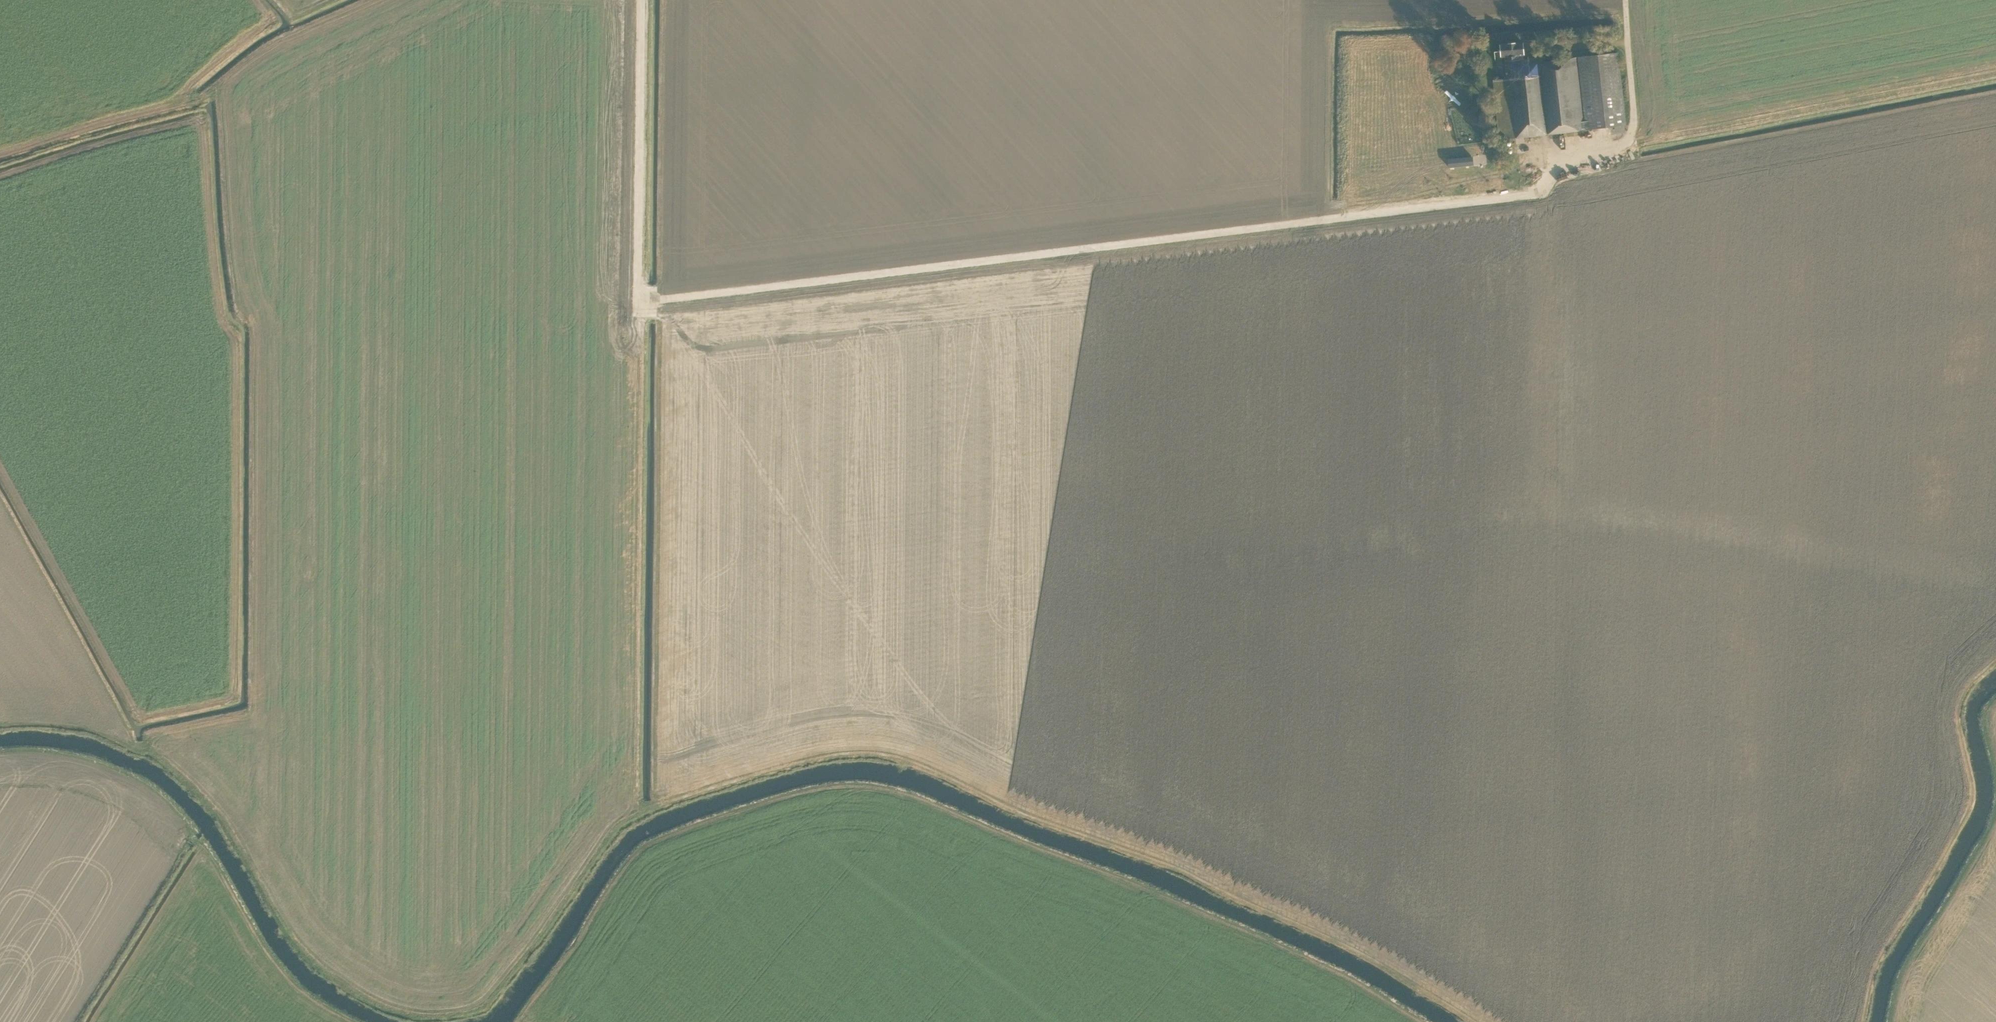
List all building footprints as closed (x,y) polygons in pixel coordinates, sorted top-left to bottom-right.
[(1523,52),(1522,40),(1500,42),(1501,55),(1504,55),(1506,71),(1505,71),(1506,78),(1493,79),(1499,139),(1625,124),(1617,51),(1545,60),(1544,55),(1524,58),(1523,52)]
